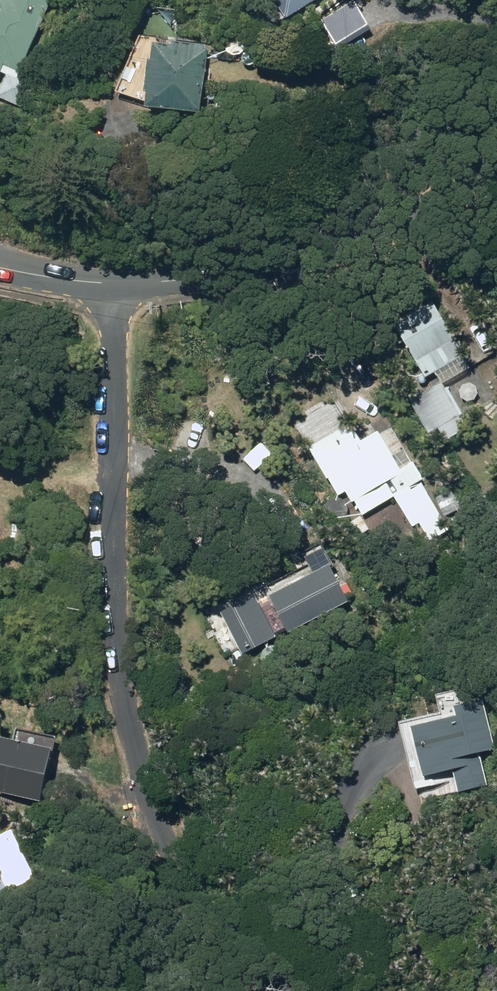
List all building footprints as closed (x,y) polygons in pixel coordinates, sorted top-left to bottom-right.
[(51,0),(0,0),(0,73),(4,65),(19,72),(51,0)] [(289,18),(315,0),(277,0),(289,18)] [(341,47),(371,28),(360,11),(330,30),(341,47)] [(145,107),(201,111),(205,45),(173,43),(172,46),(151,45),(145,107)] [(426,378),(463,357),(426,290),(388,311),(426,378)] [(440,381),(411,399),(433,433),(461,415),(440,381)] [(346,488),(363,516),(424,481),(390,426),(361,444),(350,424),(311,448),(338,494),(346,488)] [(361,517),(347,526),(355,538),(369,529),(361,517)] [(349,603),(330,567),(271,597),(290,633),(349,603)] [(220,609),(244,655),(277,638),(253,592),(220,609)] [(492,748),(482,702),(456,709),(458,718),(414,729),(425,776),(455,770),(459,791),(486,785),(478,751),(492,748)] [(40,802),(52,750),(0,738),(0,793),(40,802)] [(13,831),(0,837),(0,895),(34,879),(13,831)]
